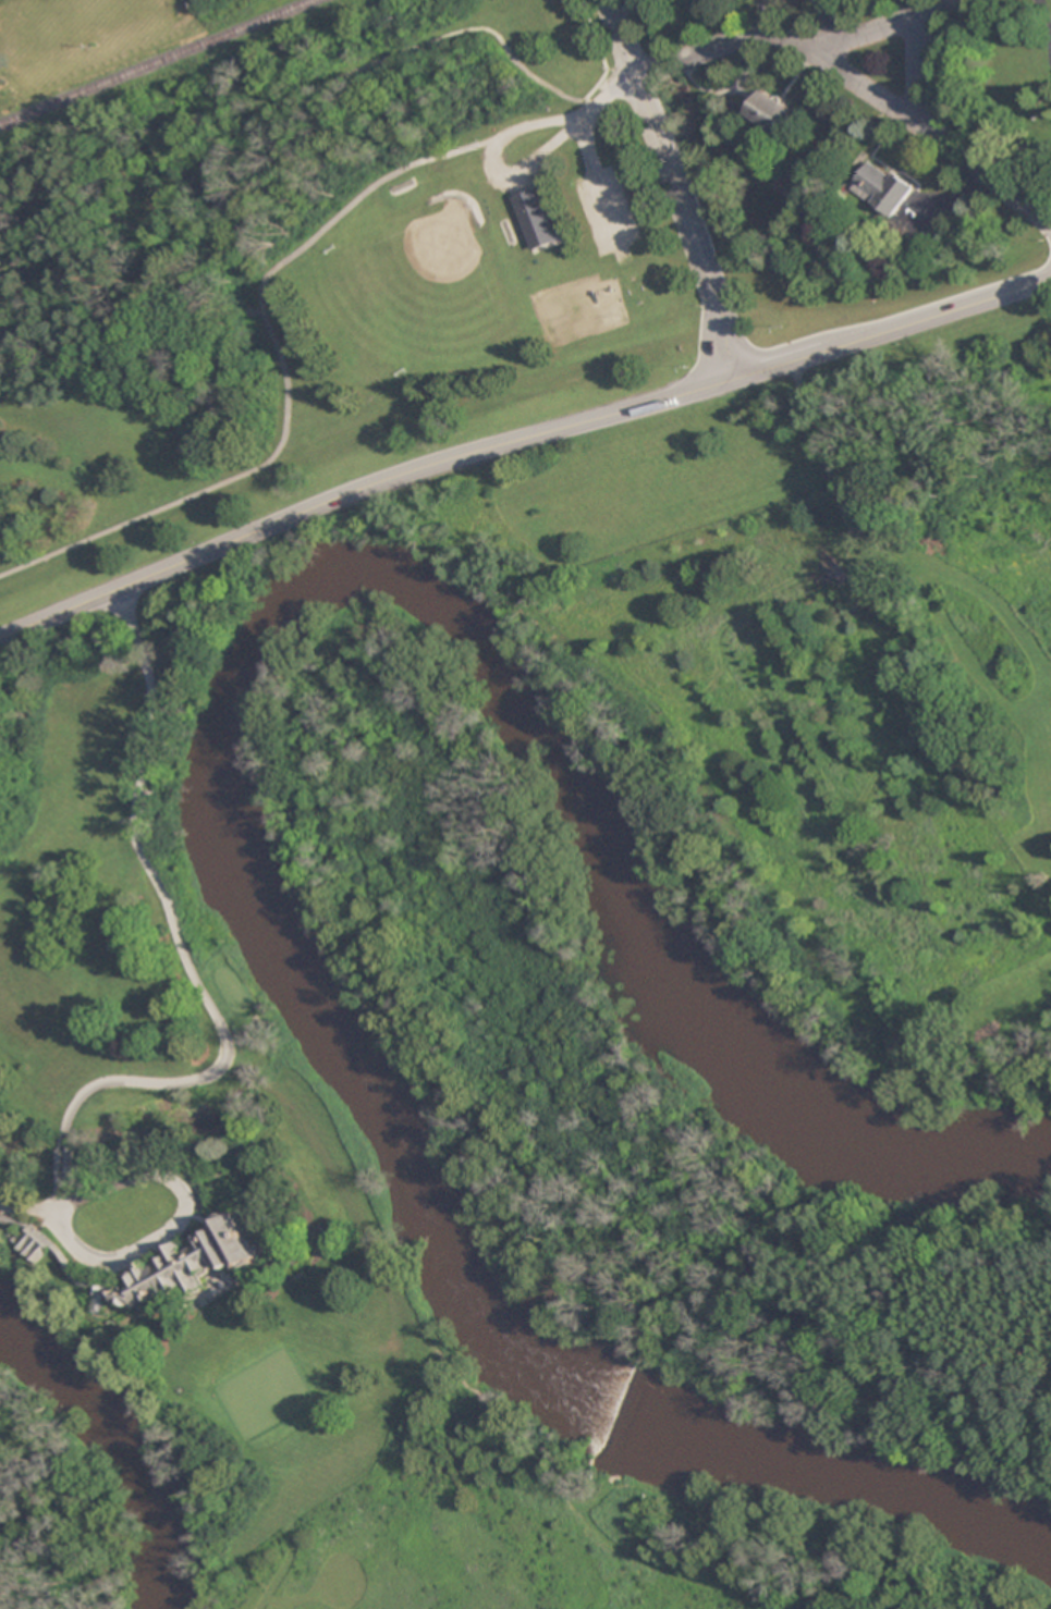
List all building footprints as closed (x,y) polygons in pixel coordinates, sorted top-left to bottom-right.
[(747,115),(784,137),(799,112),(763,90),(747,115)] [(915,189),(870,160),(852,189),(897,218),(915,189)] [(511,196),(532,250),(560,239),(539,185),(511,196)] [(257,1260),(242,1218),(182,1239),(183,1241),(163,1248),(166,1256),(130,1269),(135,1282),(116,1289),(124,1310),(201,1282),(198,1274),(227,1264),(229,1270),(257,1260)]
